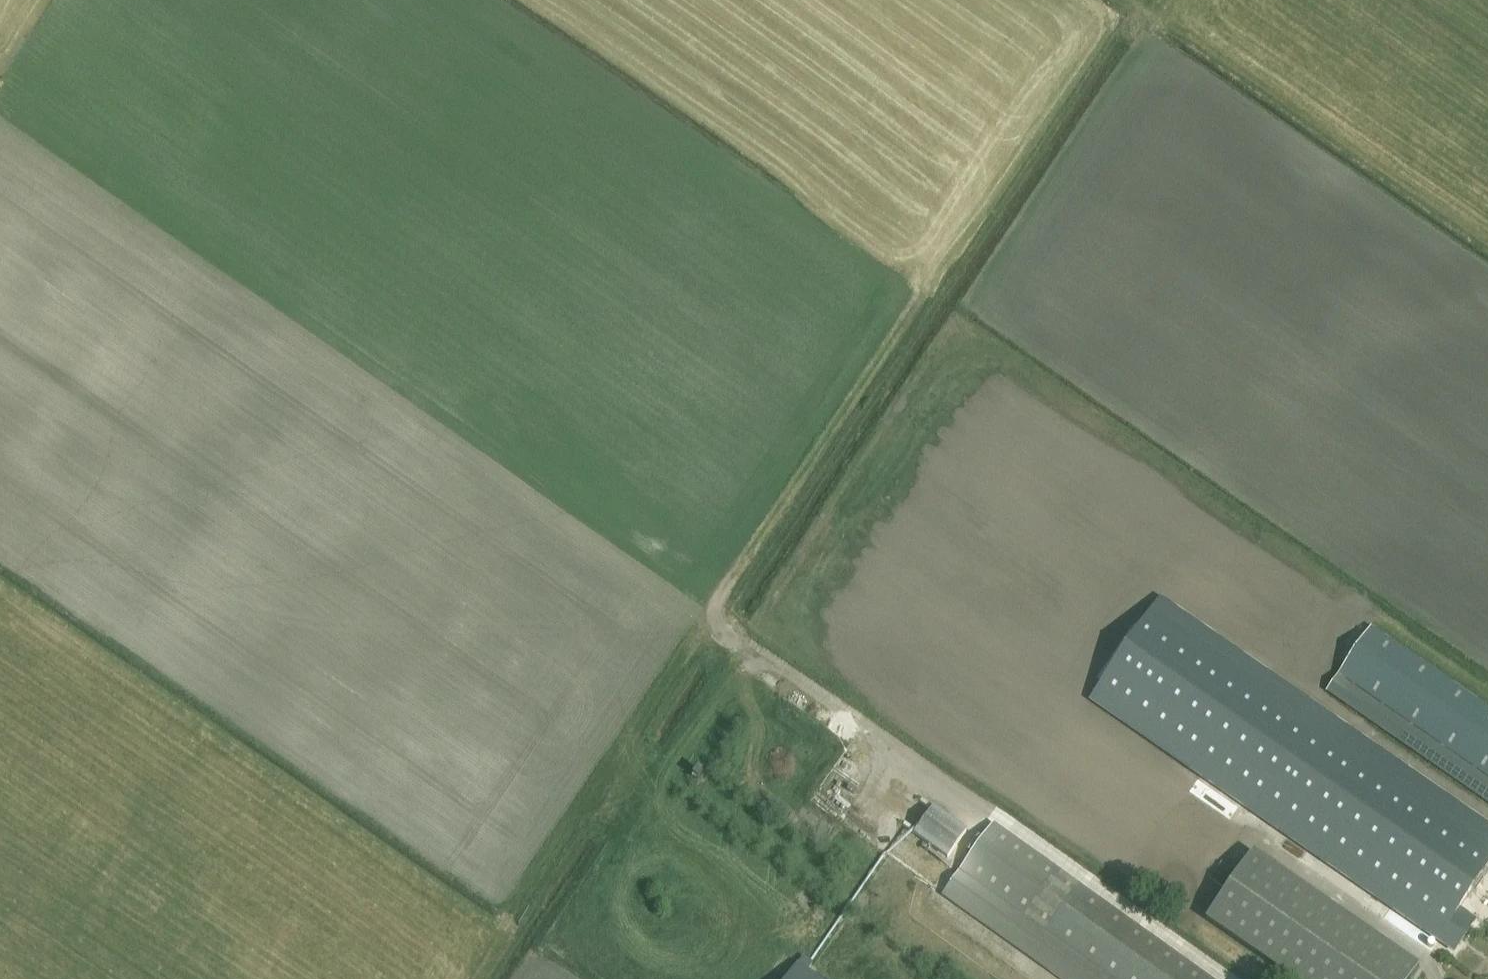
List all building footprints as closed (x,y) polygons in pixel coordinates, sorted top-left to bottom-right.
[(1092,700),(1438,940),(1487,869),(1487,825),(1162,600),(1092,700)] [(1371,626),(1327,689),(1487,800),(1487,707),(1371,626)] [(993,824),(944,894),(1064,978),(1210,978),(993,824)] [(1253,852),(1206,919),(1292,978),(1412,978),(1419,968),(1253,852)] [(796,966),(787,978),(815,978),(796,966)]
